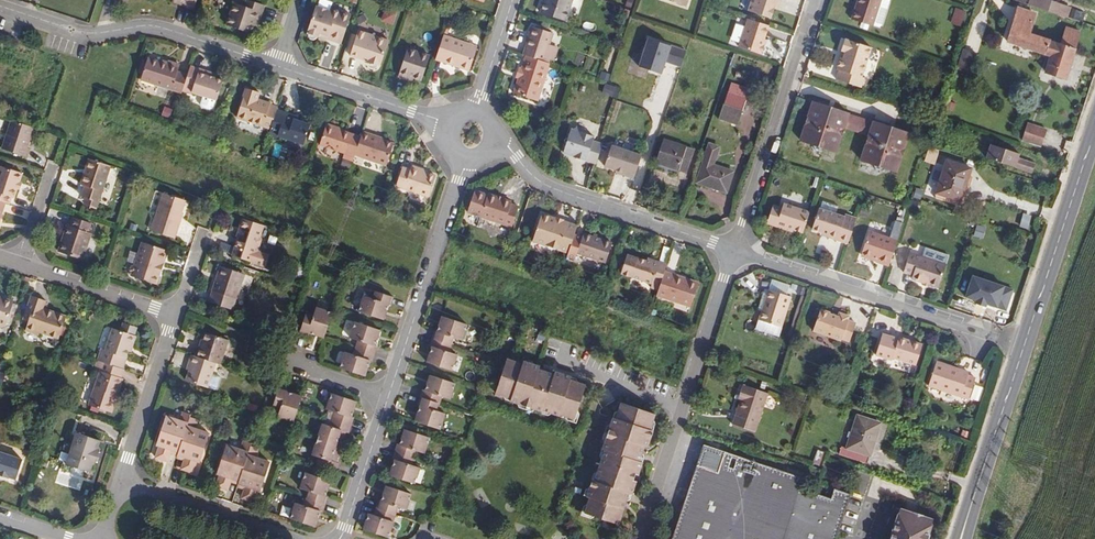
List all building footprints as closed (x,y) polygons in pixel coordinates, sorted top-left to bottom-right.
[(267,6),(250,0),(249,0),(247,6),(237,3),(230,25),(253,33),(256,25),(258,18),(263,20),(267,6)] [(575,0),(548,0),(544,12),(568,20),(575,0)] [(779,1),(782,2),(783,0),(755,0),(751,11),(773,19),(777,10),(776,9),(779,1)] [(865,12),(867,3),(868,0),(846,0),(845,0),(842,9),(843,10),(842,15),(840,14),(837,24),(858,31),(858,30),(864,32),(867,30),(872,15),(865,12)] [(1014,3),(1005,0),(992,0),(991,4),(1011,10),(1014,3)] [(1055,13),(1019,1),(1015,12),(1042,20),(1052,24),(1055,13)] [(872,15),(875,5),(867,3),(865,12),(872,15)] [(957,8),(952,24),(963,27),(968,11),(957,8)] [(382,20),(393,25),(398,14),(387,9),(382,20)] [(1085,20),(1086,12),(1076,10),(1075,19),(1085,20)] [(317,11),(308,38),(310,38),(310,40),(310,41),(310,43),(312,44),(314,45),(315,44),(317,43),(318,42),(320,42),(320,41),(342,48),(351,19),(332,13),(331,15),(317,11)] [(942,11),(937,27),(945,29),(950,14),(942,11)] [(1029,59),(1033,46),(1012,39),(1018,19),(1002,13),(991,47),(1029,59)] [(765,44),(767,39),(771,26),(751,19),(741,47),(764,54),(767,44),(765,44)] [(547,61),(557,33),(536,26),(527,55),(529,56),(547,61)] [(1048,83),(1064,37),(1051,32),(1045,50),(1033,46),(1029,59),(1035,61),(1030,77),(1048,83)] [(359,35),(351,60),(367,65),(367,66),(381,70),(389,44),(359,35)] [(690,51),(650,37),(641,65),(665,73),(668,62),(684,68),(690,51)] [(469,74),(477,50),(443,39),(436,63),(469,74)] [(846,81),(856,52),(830,43),(826,55),(828,55),(830,56),(828,63),(826,61),(822,73),(824,74),(821,83),(846,92),(849,82),(846,81)] [(421,84),(429,59),(407,52),(398,80),(406,83),(407,80),(413,81),(421,84)] [(541,101),(553,63),(547,61),(529,56),(525,68),(522,68),(520,77),(522,78),(517,93),(541,101)] [(178,82),(168,79),(170,72),(159,68),(157,71),(139,65),(132,86),(172,99),(173,98),(178,82)] [(204,115),(213,88),(205,85),(198,83),(199,79),(181,73),(178,82),(173,98),(182,101),(182,99),(194,103),(191,111),(193,114),(201,116),(204,115)] [(605,84),(604,95),(618,96),(619,86),(605,84)] [(735,96),(739,86),(733,84),(730,94),(735,96)] [(740,126),(751,90),(741,87),(739,87),(739,86),(735,96),(730,94),(721,119),(740,126)] [(259,138),(266,117),(267,115),(259,112),(259,111),(247,106),(249,100),(237,96),(227,126),(259,138)] [(830,131),(834,118),(798,106),(786,143),(799,147),(802,154),(809,151),(822,155),(830,131)] [(292,151),(299,131),(286,127),(283,126),(284,123),(266,117),(259,138),(259,139),(267,141),(266,142),(292,151)] [(858,140),(862,127),(834,118),(830,131),(858,140)] [(24,133),(2,126),(0,131),(0,158),(17,163),(20,155),(17,154),(24,133)] [(886,176),(898,139),(862,127),(858,140),(850,164),(863,168),(866,175),(873,172),(886,176)] [(1013,127),(1007,144),(1027,150),(1033,134),(1013,127)] [(604,145),(594,142),(596,138),(586,135),(587,132),(578,129),(575,131),(573,131),(570,140),(571,143),(568,145),(565,154),(597,165),(604,145)] [(343,162),(350,144),(317,133),(310,152),(334,159),(333,165),(342,167),(343,162)] [(375,172),(382,150),(367,144),(351,139),(350,144),(343,162),(375,172)] [(667,140),(660,163),(690,174),(698,150),(667,140)] [(712,145),(699,183),(729,194),(736,173),(715,166),(721,148),(712,145)] [(647,156),(616,146),(609,168),(640,178),(647,156)] [(936,164),(938,150),(929,149),(926,162),(936,164)] [(976,155),(972,167),(1017,182),(1020,173),(1003,168),(1004,164),(976,155)] [(89,208),(101,172),(80,165),(71,191),(75,192),(72,202),(75,203),(87,207),(89,208)] [(929,168),(918,201),(942,209),(952,176),(929,168)] [(418,203),(424,183),(416,180),(408,178),(409,175),(401,172),(399,177),(392,174),(386,192),(418,203)] [(13,179),(0,175),(0,210),(1,210),(3,203),(6,204),(9,194),(11,195),(13,190),(11,188),(13,179)] [(164,193),(152,230),(175,238),(180,222),(179,222),(186,200),(164,193)] [(476,201),(469,223),(500,233),(506,214),(499,212),(500,209),(476,201)] [(85,214),(87,207),(75,203),(73,210),(85,214)] [(833,247),(842,222),(831,218),(830,220),(821,217),(824,210),(807,204),(798,233),(814,238),(814,240),(833,247)] [(788,238),(795,217),(769,208),(767,213),(759,210),(753,228),(773,234),(773,233),(788,238)] [(1021,227),(1029,229),(1033,216),(1024,213),(1021,227)] [(69,224),(61,251),(84,259),(93,232),(90,231),(93,222),(75,216),(72,225),(69,224)] [(255,247),(255,245),(259,244),(261,238),(259,235),(263,224),(242,217),(236,236),(237,236),(231,254),(265,265),(268,253),(257,250),(255,247)] [(555,259),(561,240),(564,232),(554,229),(553,233),(542,229),(543,225),(529,221),(520,247),(536,252),(536,249),(546,253),(545,255),(555,259)] [(896,221),(893,238),(901,240),(904,223),(896,221)] [(978,225),(975,236),(983,238),(986,228),(978,225)] [(888,265),(896,240),(868,231),(861,254),(876,259),(875,261),(888,265)] [(592,268),(598,249),(570,240),(569,243),(561,240),(555,259),(554,263),(562,265),(564,259),(592,268)] [(132,272),(132,275),(157,284),(168,250),(143,241),(135,265),(131,267),(130,270),(132,272)] [(939,285),(946,262),(910,251),(904,270),(913,273),(912,276),(924,280),(931,282),(939,285)] [(651,278),(654,269),(646,267),(645,270),(635,266),(613,259),(607,278),(639,289),(639,287),(647,290),(651,278)] [(236,298),(243,274),(219,266),(211,290),(212,290),(208,301),(231,309),(235,297),(236,298)] [(970,273),(963,294),(974,297),(974,300),(985,304),(985,301),(1005,307),(1012,287),(970,273)] [(677,311),(684,289),(651,278),(647,290),(643,300),(677,311)] [(769,289),(759,318),(781,326),(791,296),(769,289)] [(363,294),(357,311),(382,319),(387,303),(390,303),(393,296),(373,290),(370,297),(363,294)] [(7,323),(16,298),(0,293),(0,321),(7,323)] [(32,295),(24,318),(28,320),(25,330),(38,334),(39,332),(59,338),(67,316),(44,308),(47,300),(32,295)] [(306,312),(300,332),(307,334),(307,332),(323,337),(332,312),(315,307),(313,315),(306,312)] [(820,309),(812,331),(840,340),(841,338),(849,340),(855,322),(847,319),(848,316),(838,313),(837,316),(829,313),(829,311),(820,309)] [(432,344),(427,360),(451,368),(457,352),(449,349),(454,336),(461,338),(466,322),(442,314),(437,329),(434,329),(429,343),(432,344)] [(343,350),(337,367),(362,375),(367,359),(370,360),(375,345),(372,344),(377,329),(353,321),(347,337),(355,339),(350,353),(343,350)] [(124,341),(127,332),(114,328),(111,336),(124,341)] [(113,374),(124,341),(111,336),(103,334),(96,355),(92,354),(89,366),(113,374)] [(881,334),(874,354),(890,359),(891,357),(914,365),(921,344),(897,336),(896,338),(881,334)] [(210,370),(218,345),(195,338),(190,353),(189,352),(186,362),(205,368),(210,370)] [(505,359),(494,393),(510,398),(509,401),(540,412),(541,411),(556,416),(557,414),(573,420),(584,385),(553,375),(554,372),(522,361),(521,364),(505,359)] [(201,380),(205,368),(186,362),(182,360),(179,369),(181,369),(176,386),(205,395),(207,393),(210,383),(201,380)] [(937,361),(929,386),(968,398),(975,376),(968,373),(968,371),(937,361)] [(102,417),(113,383),(112,383),(115,375),(113,374),(89,366),(87,372),(92,374),(80,409),(102,417)] [(421,405),(416,421),(440,429),(446,413),(438,411),(443,397),(450,399),(455,383),(431,375),(426,391),(423,390),(418,404),(421,405)] [(279,386),(273,406),(280,408),(277,416),(293,421),(301,396),(286,391),(286,388),(279,386)] [(756,431),(768,394),(743,386),(740,397),(743,397),(742,401),(734,424),(756,431)] [(980,401),(983,387),(975,386),(973,400),(980,401)] [(321,422),(311,453),(318,455),(315,463),(335,469),(337,462),(335,461),(345,430),(347,431),(352,417),(350,416),(354,400),(332,392),(326,408),(332,410),(328,424),(321,422)] [(588,495),(584,511),(618,522),(623,507),(626,508),(647,445),(646,445),(651,429),(650,429),(655,413),(620,401),(604,448),(601,447),(585,495),(588,495)] [(192,416),(193,413),(184,410),(182,419),(168,415),(159,443),(162,444),(158,456),(169,460),(172,451),(179,453),(192,416)] [(202,460),(211,432),(197,428),(200,418),(192,416),(179,453),(179,456),(186,458),(183,467),(195,471),(198,459),(202,460)] [(844,445),(842,452),(867,461),(880,424),(859,417),(849,447),(844,445)] [(395,459),(389,474),(414,483),(419,467),(412,464),(416,451),(423,453),(429,437),(404,429),(399,445),(396,444),(392,458),(395,459)] [(85,455),(86,452),(85,451),(87,443),(64,435),(54,466),(60,469),(58,475),(68,479),(71,472),(77,474),(80,466),(82,466),(82,464),(85,455)] [(251,441),(243,444),(234,441),(232,450),(218,446),(208,474),(211,475),(208,487),(220,491),(222,482),(239,478),(251,441)] [(259,489),(269,461),(255,456),(258,447),(251,441),(239,478),(236,485),(244,487),(241,496),(253,500),(256,488),(259,489)] [(852,499),(835,493),(832,502),(804,493),(807,483),(705,449),(675,538),(839,538),(852,499)] [(8,475),(9,474),(15,476),(21,457),(0,450),(0,472),(8,475)] [(800,458),(798,466),(805,468),(808,461),(800,458)] [(295,503),(290,518),(314,527),(320,511),(322,512),(327,497),(324,496),(330,481),(305,472),(300,489),(307,491),(303,505),(295,503)] [(368,513),(363,529),(387,538),(398,507),(405,510),(410,494),(386,486),(380,502),(377,501),(373,515),(368,513)] [(938,524),(905,513),(897,538),(933,538),(938,524)]
